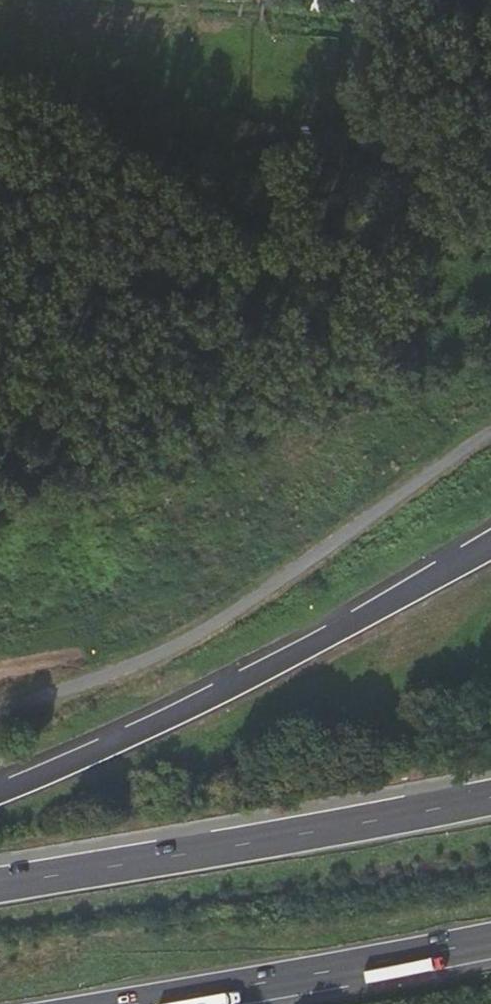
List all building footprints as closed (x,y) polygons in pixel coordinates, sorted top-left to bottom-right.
[(259,511),(260,526),(269,522),(268,511),(259,511)] [(269,534),(269,522),(260,526),(260,534),(269,534)]
